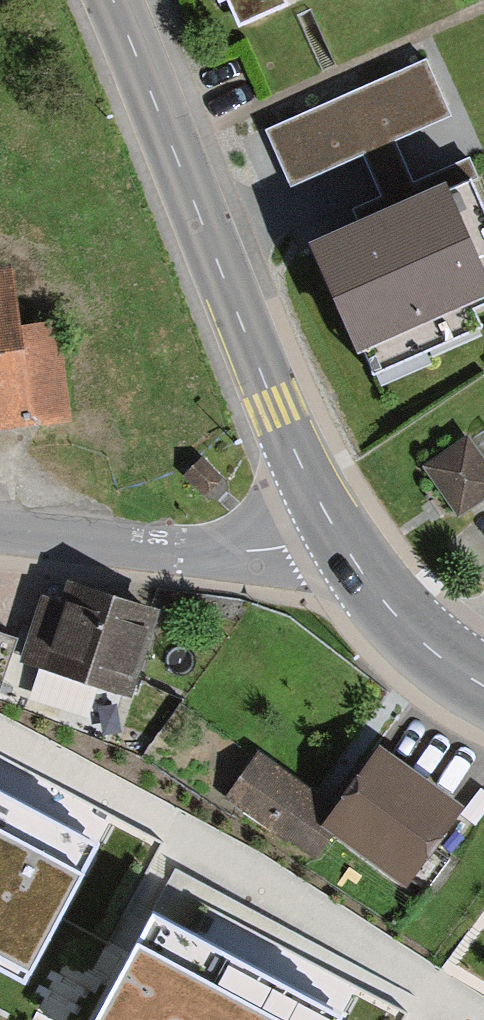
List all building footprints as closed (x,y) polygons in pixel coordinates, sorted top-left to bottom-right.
[(208,28),(270,0),(195,0),(208,28)] [(384,189),(421,172),(405,136),(454,114),(427,55),(268,127),(291,176),(363,143),(384,189)] [(476,187),(314,255),(360,365),(483,313),(483,207),(476,187)] [(56,414),(48,336),(0,340),(0,420),(56,414)] [(468,432),(418,465),(454,518),(483,498),(483,456),(468,432)] [(65,601),(43,596),(23,664),(44,670),(37,694),(93,710),(99,686),(136,697),(163,611),(70,581),(65,601)] [(0,630),(0,692),(7,694),(22,637),(0,630)] [(344,807),(263,749),(229,797),(319,862),(336,838),(409,887),(468,803),(384,748),(344,807)] [(0,781),(0,975),(36,994),(117,842),(0,781)] [(153,893),(79,1019),(354,1019),(362,1005),(153,893)]
